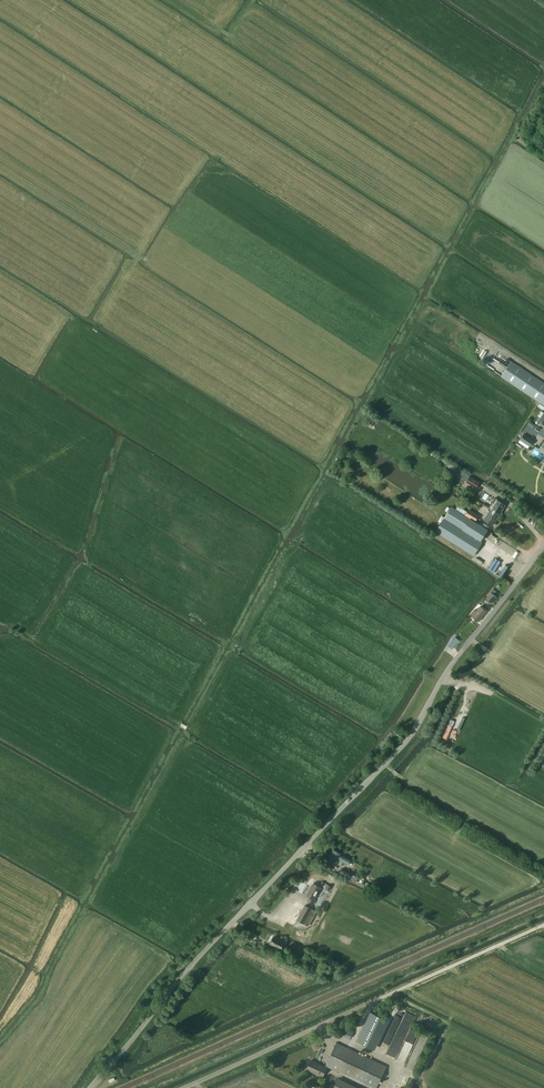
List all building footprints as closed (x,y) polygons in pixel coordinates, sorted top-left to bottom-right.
[(543,405),(543,383),(512,362),(501,377),(543,405)] [(534,441),(524,434),(520,440),(530,447),(534,441)] [(480,482),(470,476),(466,483),(476,489),(480,482)] [(482,491),(479,498),(486,501),(489,495),(482,491)] [(492,502),(494,504),(490,510),(494,512),(494,511),(500,515),(505,506),(497,500),(498,499),(495,498),(492,502)] [(474,556),(482,542),(481,541),(463,530),(471,519),(465,515),(452,507),(436,532),(474,556)] [(469,509),(465,515),(471,519),(476,522),(479,516),(469,509)] [(494,512),(490,510),(490,512),(488,510),(486,513),(488,514),(484,520),(493,525),(500,515),(494,511),(494,512)] [(471,519),(463,530),(481,541),(488,530),(471,519)] [(487,570),(495,573),(497,569),(495,569),(497,564),(491,562),(487,570)] [(491,604),(497,597),(494,595),(491,592),(485,600),(491,604)] [(471,614),(473,616),(472,616),(478,622),(487,612),(480,606),(476,611),(474,610),(471,614)] [(383,740),(380,745),(384,748),(394,734),(400,739),(404,734),(395,728),(392,733),(390,732),(384,741),(383,740)] [(333,849),(328,859),(336,863),(338,860),(348,865),(351,859),(333,849)] [(349,878),(351,874),(342,869),(339,873),(349,878)] [(316,900),(314,900),(321,888),(313,883),(306,895),(309,897),(308,900),(314,904),(316,900)] [(312,909),(305,905),(297,920),(304,924),(312,909)] [(274,937),(270,944),(281,950),(285,943),(274,937)] [(370,1012),(357,1041),(371,1048),(384,1019),(370,1012)] [(409,1029),(415,1015),(405,1012),(401,1022),(398,1028),(394,1026),(403,1030),(404,1027),(409,1029)] [(342,1035),(350,1038),(354,1031),(346,1027),(342,1035)] [(388,1066),(337,1043),(325,1067),(311,1060),(307,1069),(323,1077),(328,1068),(372,1087),(378,1087),(388,1066)] [(338,1079),(334,1087),(358,1087),(338,1079)]
